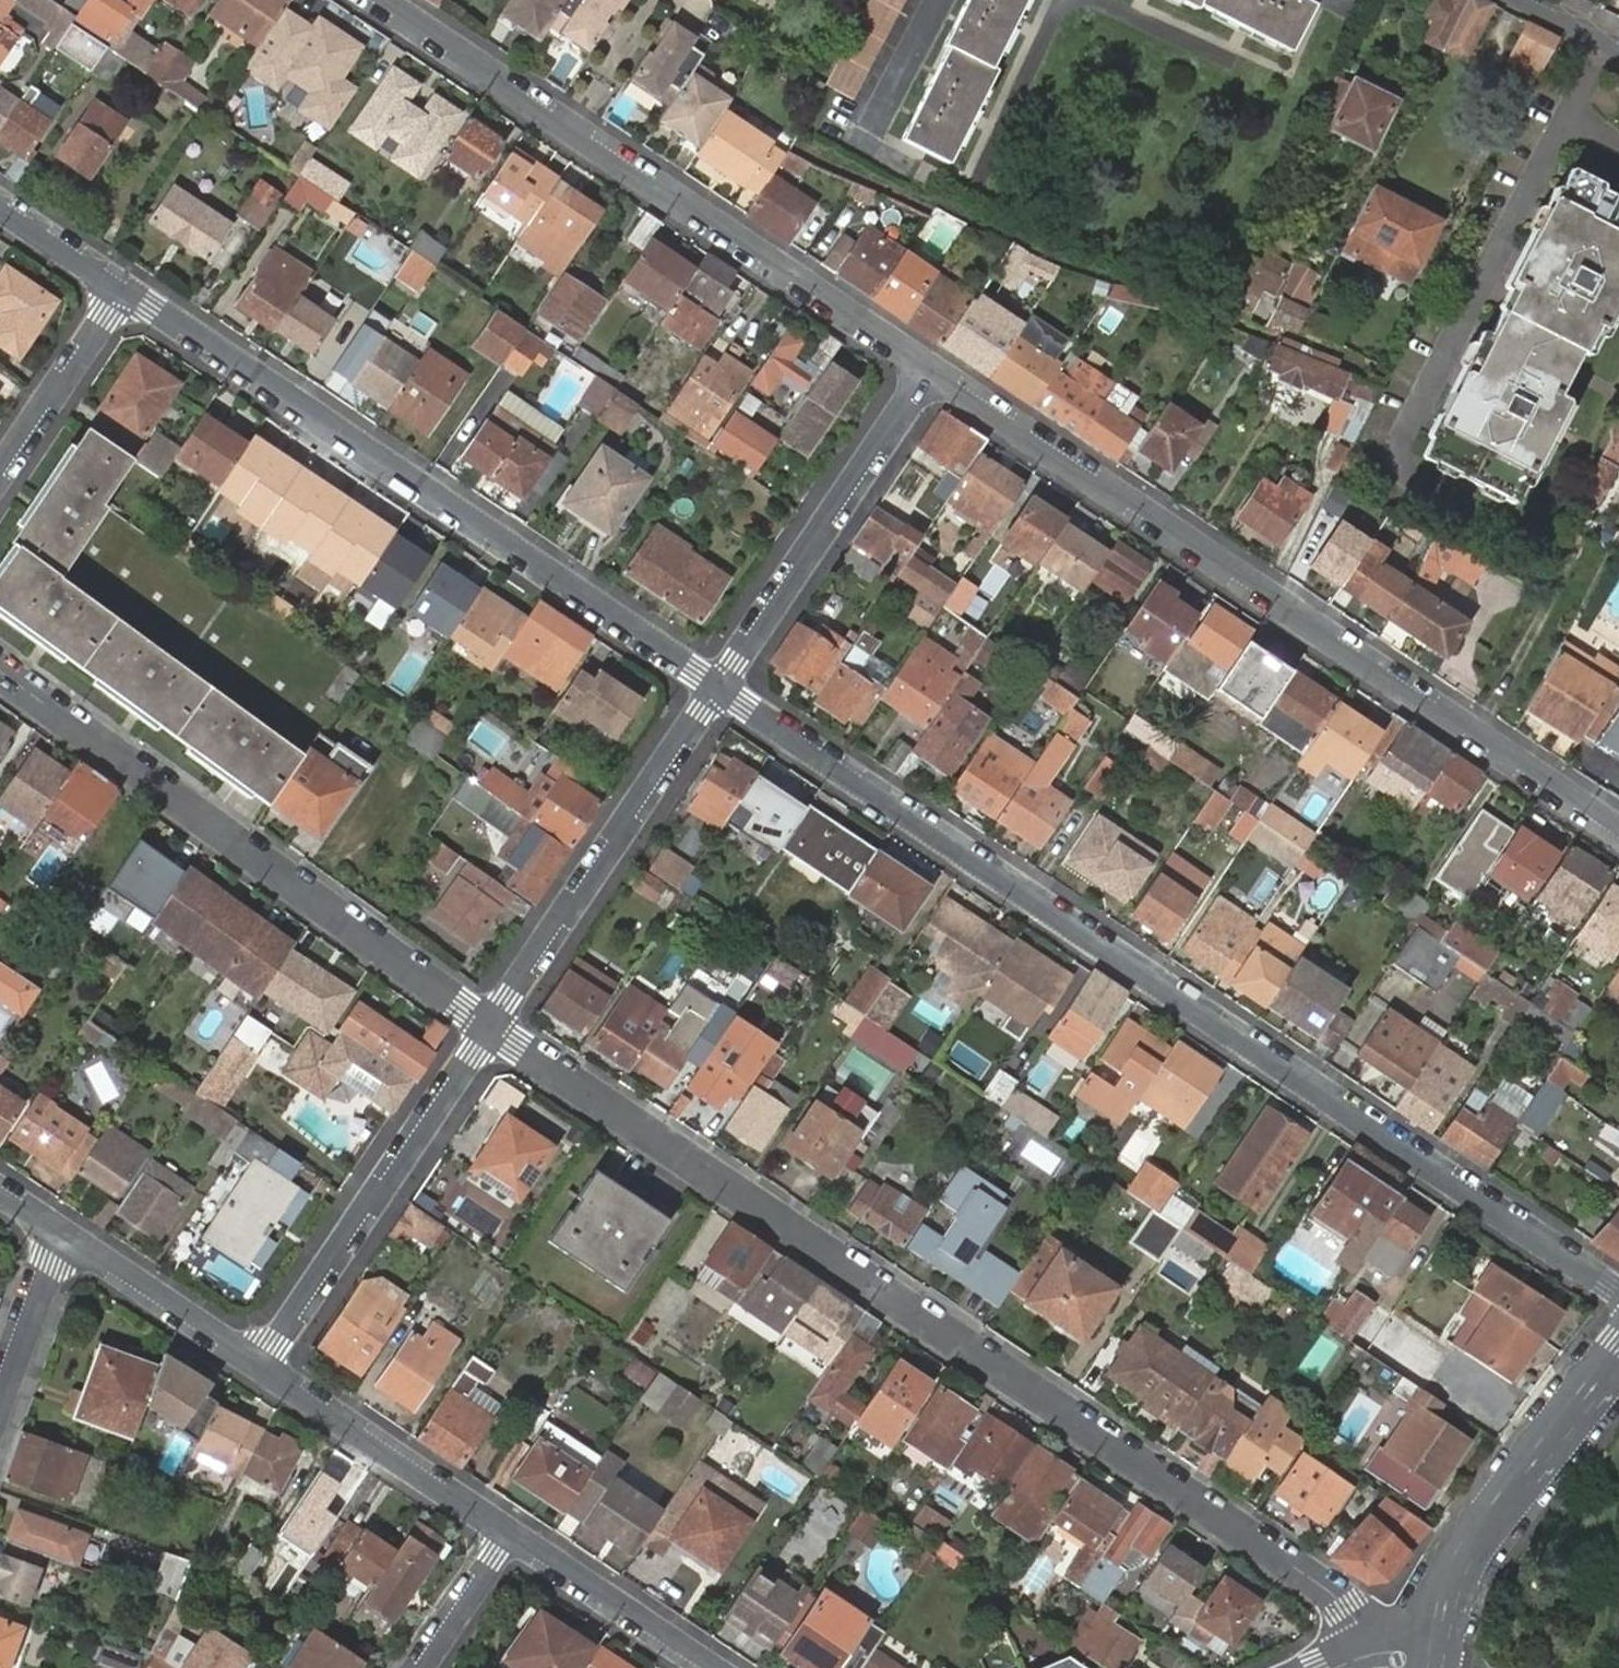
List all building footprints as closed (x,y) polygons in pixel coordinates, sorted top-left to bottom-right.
[(16,39),(21,31),(9,22),(12,17),(6,13),(15,0),(0,0),(0,61),(16,39)] [(71,22),(76,16),(62,7),(52,0),(17,0),(54,27),(44,42),(54,49),(63,35),(71,24),(71,22)] [(87,0),(66,0),(62,7),(76,16),(87,0)] [(117,53),(124,42),(153,0),(131,0),(126,7),(115,0),(88,0),(74,21),(111,47),(110,48),(117,53)] [(188,12),(195,2),(196,3),(198,0),(170,0),(188,12)] [(259,46),(291,1),(290,0),(219,0),(210,13),(259,46)] [(496,20),(514,30),(517,25),(521,19),(529,25),(525,30),(542,40),(552,25),(568,0),(509,0),(496,20)] [(552,25),(591,50),(610,22),(604,17),(609,10),(615,0),(568,0),(552,25)] [(622,4),(617,0),(615,0),(609,10),(615,15),(622,4)] [(825,84),(853,99),(904,0),(869,0),(825,84)] [(944,45),(949,48),(901,141),(947,164),(955,149),(958,144),(968,124),(974,113),(984,93),(987,87),(995,72),(990,69),(997,54),(1000,49),(1011,29),(1016,18),(1025,0),(967,0),(944,45)] [(1016,18),(1011,29),(1000,49),(997,54),(1003,57),(1006,51),(1016,31),(1022,20),(1032,0),(1025,0),(1016,18)] [(1282,48),(1289,52),(1314,5),(1303,0),(1178,0),(1181,2),(1196,8),(1198,5),(1212,12),(1218,15),(1238,26),(1250,32),(1275,44),(1282,48)] [(1485,0),(1468,0),(1463,10),(1455,25),(1443,49),(1464,60),(1492,4),(1485,0)] [(332,35),(336,30),(319,20),(318,21),(302,12),(269,62),(285,72),(284,74),(326,101),(361,47),(342,35),(340,39),(332,35)] [(1279,54),(1282,48),(1275,44),(1250,32),(1238,26),(1218,15),(1212,12),(1209,17),(1216,20),(1236,31),(1247,37),(1273,50),(1279,54)] [(670,105),(700,62),(705,53),(690,42),(696,33),(669,14),(658,30),(662,32),(668,36),(661,46),(656,53),(650,49),(630,78),(670,105)] [(521,19),(517,25),(525,30),(529,25),(521,19)] [(1559,38),(1530,23),(1515,53),(1506,70),(1531,82),(1539,66),(1543,68),(1559,38)] [(63,35),(74,42),(81,31),(71,24),(63,35)] [(342,35),(336,30),(332,35),(340,39),(342,35)] [(74,42),(100,59),(108,48),(81,31),(74,42)] [(655,42),(661,46),(668,36),(662,32),(655,42)] [(146,74),(163,85),(183,54),(166,44),(155,61),(150,68),(147,66),(144,62),(147,57),(124,42),(117,53),(117,54),(146,74)] [(207,115),(210,117),(216,107),(181,83),(195,62),(183,54),(163,85),(207,115)] [(150,68),(155,61),(147,57),(144,62),(147,66),(150,68)] [(696,154),(723,114),(728,106),(733,97),(717,87),(716,73),(700,62),(670,105),(659,121),(674,131),(679,125),(686,131),(682,137),(679,142),(696,154)] [(219,103),(233,83),(213,70),(200,88),(219,103)] [(416,87),(392,70),(351,130),(377,148),(387,133),(404,144),(393,159),(415,174),(457,114),(435,99),(422,117),(403,104),(416,87)] [(30,85),(12,74),(1,91),(0,92),(0,129),(18,102),(30,85)] [(1330,126),(1328,129),(1370,150),(1395,101),(1353,80),(1351,83),(1337,76),(1315,118),(1330,126)] [(16,184),(32,161),(28,157),(50,125),(50,124),(28,109),(39,92),(30,85),(18,102),(0,129),(0,139),(20,153),(5,176),(16,184)] [(958,144),(955,149),(960,152),(963,146),(973,127),(979,115),(989,95),(992,89),(987,87),(984,93),(974,113),(968,124),(958,144)] [(94,103),(85,116),(116,137),(125,124),(94,103)] [(779,163),(784,157),(770,147),(771,146),(723,114),(696,154),(744,186),(746,184),(760,193),(771,176),(779,163)] [(116,137),(85,116),(78,126),(63,148),(58,157),(67,163),(72,167),(89,178),(109,147),(116,137)] [(502,142),(467,119),(443,155),(477,179),(502,142)] [(674,131),(682,137),(686,131),(679,125),(674,131)] [(528,225),(559,180),(538,166),(536,170),(527,165),(530,161),(514,149),(483,195),(528,225)] [(784,157),(779,163),(791,170),(798,158),(787,152),(784,157)] [(798,158),(791,170),(801,175),(808,163),(798,158)] [(299,177),(334,199),(337,201),(349,184),(311,159),(299,177)] [(538,166),(530,161),(527,165),(536,170),(538,166)] [(278,165),(243,217),(258,227),(281,193),(278,191),(290,174),(278,165)] [(760,193),(746,214),(789,242),(814,204),(771,176),(760,193)] [(299,177),(281,202),(297,214),(306,200),(325,212),(334,199),(299,177)] [(1572,350),(1580,354),(1596,322),(1604,326),(1618,296),(1618,201),(1574,177),(1559,208),(1554,206),(1516,280),(1524,284),(1506,319),(1517,325),(1504,351),(1492,345),(1484,341),(1443,423),(1447,425),(1432,455),(1511,496),(1526,465),(1531,467),(1565,402),(1550,394),(1559,376),(1546,370),(1560,344),(1572,350)] [(560,275),(602,213),(575,194),(577,192),(559,180),(528,225),(518,241),(547,260),(544,265),(560,275)] [(868,189),(854,183),(845,194),(869,204),(875,192),(868,189)] [(1440,222),(1373,187),(1351,229),(1342,247),(1339,252),(1355,260),(1357,257),(1370,264),(1400,279),(1408,283),(1419,263),(1440,222)] [(152,222),(209,259),(220,242),(223,237),(231,226),(175,188),(152,222)] [(649,241),(662,223),(646,213),(628,240),(643,251),(649,241)] [(875,300),(906,254),(867,228),(855,246),(841,237),(822,264),(836,273),(875,300)] [(423,236),(412,252),(435,267),(445,252),(423,236)] [(679,295),(695,271),(649,241),(643,251),(624,279),(642,292),(652,298),(665,307),(669,310),(679,295)] [(1339,252),(1342,247),(1331,241),(1326,251),(1337,256),(1339,252)] [(1023,261),(1029,253),(1012,245),(1005,255),(974,302),(971,299),(941,344),(952,351),(985,304),(991,308),(1023,261)] [(261,321),(275,331),(278,327),(279,326),(298,298),(315,274),(305,268),(298,263),(276,248),(243,298),(266,313),(261,321)] [(412,252),(395,276),(417,291),(430,274),(435,267),(412,252)] [(1055,276),(1061,267),(1029,253),(1023,261),(1055,276)] [(727,288),(736,274),(706,254),(695,271),(679,295),(669,310),(666,314),(665,316),(661,322),(661,323),(667,327),(697,347),(715,319),(720,311),(721,312),(734,292),(727,288)] [(903,319),(934,273),(906,254),(875,300),(903,319)] [(1271,329),(1294,333),(1298,302),(1307,303),(1312,271),(1281,266),(1271,329)] [(459,300),(467,289),(435,267),(430,274),(441,281),(438,284),(453,295),(452,295),(459,300)] [(19,357),(56,302),(7,269),(0,279),(0,309),(5,312),(0,319),(0,344),(19,357)] [(940,277),(934,273),(903,319),(941,344),(971,299),(966,296),(967,295),(940,277)] [(540,314),(581,342),(608,303),(566,275),(540,314)] [(266,313),(243,298),(238,305),(261,321),(266,313)] [(316,310),(298,298),(279,326),(278,327),(292,336),(290,341),(312,356),(315,352),(334,323),(332,321),(330,319),(318,312),(316,310)] [(952,351),(989,376),(1012,341),(992,327),(1001,315),(991,308),(985,304),(952,351)] [(1220,324),(1224,313),(1210,309),(1206,320),(1220,324)] [(1350,327),(1309,309),(1308,311),(1299,328),(1341,346),(1350,327)] [(475,347),(501,366),(504,361),(526,329),(525,329),(499,311),(475,347)] [(992,327),(1012,341),(1017,335),(1021,328),(1001,315),(992,327)] [(1517,325),(1506,319),(1492,345),(1504,351),(1517,325)] [(989,376),(1033,406),(1061,365),(1056,361),(1064,349),(1025,323),(1021,328),(1017,335),(1012,341),(989,376)] [(278,327),(275,331),(290,341),(292,336),(278,327)] [(355,327),(322,371),(340,384),(373,340),(355,327)] [(542,363),(553,347),(543,341),(526,329),(504,361),(521,373),(533,356),(542,363)] [(830,362),(842,344),(827,333),(808,363),(823,373),(830,362)] [(1262,362),(1272,346),(1249,336),(1242,350),(1262,362)] [(1342,362),(1280,336),(1275,348),(1272,346),(1265,364),(1283,372),(1281,376),(1300,385),(1302,381),(1337,397),(1341,388),(1349,372),(1339,368),(1342,362)] [(350,382),(388,407),(418,362),(380,337),(350,382)] [(1559,376),(1572,350),(1560,344),(1546,370),(1559,376)] [(570,359),(597,377),(605,365),(579,347),(570,359)] [(418,362),(388,407),(427,433),(459,385),(467,374),(453,366),(427,348),(418,362)] [(670,411),(707,436),(749,372),(724,356),(708,383),(694,374),(670,411)] [(99,413),(140,441),(178,385),(136,357),(99,413)] [(705,357),(694,374),(708,383),(718,365),(705,357)] [(1389,360),(1382,357),(1379,363),(1386,365),(1389,360)] [(857,380),(830,362),(823,373),(807,396),(791,420),(779,439),(806,457),(834,415),(831,413),(839,402),(841,404),(857,380)] [(1043,413),(1079,437),(1103,402),(1109,392),(1113,386),(1079,363),(1074,370),(1063,362),(1061,365),(1033,406),(1043,413)] [(597,377),(615,390),(621,380),(624,377),(605,365),(597,377)] [(1355,411),(1367,417),(1375,402),(1352,391),(1359,377),(1349,372),(1341,388),(1349,393),(1346,400),(1353,403),(1350,408),(1355,411)] [(579,404),(597,416),(615,390),(597,377),(579,404)] [(1375,402),(1382,388),(1359,377),(1352,391),(1375,402)] [(621,380),(615,390),(637,404),(643,395),(621,380)] [(1115,462),(1124,467),(1137,448),(1139,446),(1130,440),(1146,416),(1132,406),(1137,398),(1115,383),(1113,386),(1109,392),(1103,402),(1079,437),(1115,462)] [(780,412),(791,420),(807,396),(796,388),(780,412)] [(1341,388),(1337,397),(1324,421),(1321,426),(1337,435),(1350,408),(1353,403),(1346,400),(1349,393),(1341,388)] [(621,432),(638,405),(637,404),(615,390),(597,416),(621,432)] [(831,413),(834,415),(841,404),(839,402),(831,413)] [(1199,427),(1167,405),(1139,446),(1137,448),(1169,470),(1182,451),(1199,427)] [(462,457),(490,477),(513,442),(516,439),(523,428),(496,408),(486,423),(462,457)] [(942,410),(919,445),(943,463),(940,466),(949,472),(935,492),(947,499),(960,480),(978,453),(987,441),(968,427),(942,410)] [(1344,433),(1356,439),(1367,417),(1355,411),(1344,433)] [(248,444),(203,414),(200,419),(244,449),(248,444)] [(747,477),(751,480),(756,472),(758,468),(776,442),(735,414),(725,430),(721,427),(706,450),(714,455),(719,448),(752,470),(747,477)] [(1614,418),(1611,437),(1609,441),(1599,459),(1587,482),(1580,496),(1596,504),(1603,491),(1615,468),(1610,465),(1618,448),(1618,447),(1618,419),(1614,418)] [(244,449),(200,419),(179,451),(175,455),(220,486),(244,449)] [(1182,451),(1195,460),(1217,427),(1204,419),(1199,427),(1182,451)] [(87,426),(3,545),(9,549),(0,562),(0,618),(36,643),(46,650),(60,660),(91,682),(131,710),(140,717),(154,727),(185,748),(226,777),(235,784),(249,794),(269,806),(303,756),(62,586),(115,511),(112,511),(103,505),(135,460),(87,426)] [(513,442),(490,477),(511,492),(515,487),(526,491),(547,460),(555,449),(523,428),(516,439),(513,442)] [(175,455),(179,451),(156,436),(150,446),(137,464),(160,478),(175,455)] [(582,515),(609,533),(610,533),(646,479),(601,449),(575,489),(565,503),(574,508),(582,515)] [(960,480),(947,499),(977,520),(975,523),(983,529),(978,537),(974,539),(966,552),(975,558),(991,534),(1002,518),(1025,484),(978,453),(960,480)] [(228,519),(294,563),(317,527),(313,524),(329,501),(334,504),(324,496),(267,459),(228,519)] [(1292,501),(1300,488),(1285,479),(1277,491),(1292,501)] [(759,499),(765,489),(752,480),(746,489),(759,499)] [(1262,524),(1283,538),(1311,496),(1300,488),(1292,501),(1277,491),(1263,481),(1239,518),(1258,530),(1262,524)] [(606,537),(609,533),(582,515),(574,508),(565,503),(575,489),(569,485),(553,509),(558,513),(562,508),(574,516),(606,537)] [(515,487),(511,492),(521,498),(526,491),(515,487)] [(1326,497),(1322,506),(1359,524),(1369,504),(1343,492),(1332,487),(1326,497)] [(327,493),(324,496),(334,504),(337,499),(327,493)] [(1033,497),(1014,526),(1002,543),(1036,566),(1039,561),(1066,520),(1033,497)] [(317,527),(294,563),(300,568),(330,523),(324,519),(334,504),(329,501),(313,524),(317,527)] [(853,543),(850,547),(880,566),(896,576),(897,574),(911,554),(916,546),(921,539),(905,529),(902,526),(893,520),(876,509),(853,543)] [(354,678),(115,511),(62,586),(303,756),(319,733),(354,678)] [(1420,542),(1425,532),(1389,515),(1384,525),(1420,542)] [(991,534),(975,558),(964,574),(981,585),(1003,554),(997,550),(1002,543),(1014,526),(1002,518),(991,534)] [(1080,529),(1066,520),(1039,561),(1083,591),(1090,580),(1107,555),(1076,534),(1080,529)] [(1278,544),(1283,538),(1262,524),(1258,530),(1278,544)] [(655,526),(623,573),(699,623),(712,604),(716,599),(728,579),(722,575),(717,582),(711,579),(716,571),(687,551),(689,548),(655,526)] [(428,557),(386,530),(351,584),(392,611),(428,557)] [(1428,550),(1434,536),(1425,532),(1420,542),(1419,545),(1428,550)] [(1111,550),(1107,555),(1090,580),(1125,603),(1150,564),(1117,541),(1111,550)] [(1356,597),(1389,619),(1411,586),(1378,564),(1385,554),(1369,543),(1340,586),(1356,597)] [(922,550),(916,546),(911,554),(897,574),(943,606),(956,586),(929,566),(916,558),(922,550)] [(880,566),(850,547),(841,562),(870,582),(880,566)] [(934,558),(922,550),(916,558),(929,566),(934,558)] [(470,584),(433,560),(402,607),(439,632),(470,584)] [(717,582),(722,575),(716,571),(711,579),(717,582)] [(1013,599),(1025,581),(1014,573),(1002,592),(1013,599)] [(956,586),(943,606),(942,607),(973,629),(986,638),(987,638),(996,626),(973,610),(972,610),(967,607),(981,585),(964,574),(956,586)] [(898,582),(893,589),(911,601),(915,595),(898,582)] [(1176,596),(1156,583),(1125,629),(1142,641),(1139,646),(1166,665),(1184,638),(1197,619),(1171,602),(1176,596)] [(1411,586),(1389,619),(1444,655),(1466,622),(1411,586)] [(480,661),(493,670),(503,655),(527,619),(513,609),(510,614),(502,609),(505,604),(480,587),(477,592),(463,615),(453,630),(450,634),(483,657),(480,661)] [(527,619),(503,655),(557,690),(566,677),(593,637),(538,600),(527,619)] [(510,614),(513,609),(505,604),(502,609),(510,614)] [(1184,638),(1166,665),(1162,671),(1207,701),(1211,696),(1215,690),(1247,642),(1254,632),(1215,606),(1189,642),(1184,638)] [(60,660),(46,650),(36,643),(0,618),(0,619),(59,662),(60,660)] [(843,655),(856,635),(850,632),(844,641),(838,650),(815,635),(798,625),(772,663),(817,694),(843,655)] [(838,650),(844,641),(821,627),(815,635),(838,650)] [(934,662),(914,648),(906,660),(882,697),(925,726),(959,678),(960,677),(986,638),(973,629),(961,646),(965,650),(950,672),(945,669),(938,664),(934,662)] [(840,666),(815,702),(842,720),(846,714),(861,725),(865,718),(879,697),(865,686),(867,685),(855,677),(878,641),(863,632),(840,666)] [(995,644),(987,638),(986,638),(960,677),(969,683),(995,644)] [(1277,662),(1247,642),(1215,690),(1244,710),(1260,721),(1292,672),(1277,662)] [(1042,657),(1033,669),(1052,683),(1075,698),(1090,675),(1070,661),(1063,671),(1042,657)] [(593,679),(579,670),(553,711),(582,730),(588,721),(616,739),(642,699),(623,687),(621,691),(614,687),(617,683),(599,671),(593,679)] [(1577,743),(1609,692),(1583,674),(1572,690),(1546,671),(1542,679),(1526,709),(1545,721),(1548,717),(1558,724),(1555,728),(1577,743)] [(1312,686),(1292,672),(1260,721),(1293,743),(1306,751),(1322,726),(1327,719),(1338,703),(1326,695),(1320,691),(1312,686)] [(969,683),(960,677),(959,678),(944,701),(936,712),(939,715),(913,750),(912,750),(895,774),(907,781),(920,762),(921,757),(950,776),(974,739),(982,727),(953,707),(969,683)] [(152,730),(154,727),(140,717),(131,710),(91,682),(89,685),(152,730)] [(623,687),(617,683),(614,687),(621,691),(623,687)] [(1070,710),(1077,699),(1075,698),(1052,683),(1048,689),(1053,692),(1047,699),(1067,714),(1070,710)] [(1244,710),(1215,690),(1211,696),(1256,727),(1260,721),(1244,710)] [(1338,703),(1327,719),(1322,726),(1306,751),(1297,763),(1316,776),(1325,762),(1352,780),(1364,761),(1383,733),(1338,703)] [(1594,743),(1613,756),(1616,751),(1618,753),(1618,705),(1594,743)] [(1089,722),(1070,710),(1067,714),(1055,732),(1034,762),(1031,768),(1021,781),(996,819),(1037,845),(1066,802),(1044,787),(1074,744),(1089,722)] [(1451,753),(1395,715),(1383,733),(1364,761),(1377,770),(1373,776),(1379,780),(1382,775),(1389,779),(1385,786),(1385,798),(1391,803),(1399,801),(1412,810),(1451,753)] [(1132,716),(1128,722),(1123,730),(1148,747),(1167,760),(1176,747),(1132,716)] [(1545,721),(1555,728),(1558,724),(1548,717),(1545,721)] [(426,723),(420,719),(404,742),(410,746),(426,723)] [(436,756),(448,739),(426,723),(410,746),(433,761),(436,756)] [(0,725),(0,750),(4,753),(15,736),(0,725)] [(1008,744),(989,731),(952,788),(992,816),(1018,779),(1021,781),(1031,768),(1004,750),(1008,744)] [(303,756),(269,806),(271,808),(272,805),(270,804),(274,799),(282,805),(276,812),(319,841),(370,768),(319,733),(303,756)] [(883,765),(895,774),(912,750),(899,741),(883,765)] [(1179,743),(1176,747),(1167,760),(1168,760),(1213,791),(1225,774),(1179,743)] [(1004,750),(1031,768),(1034,762),(1008,744),(1004,750)] [(1168,760),(1167,760),(1148,747),(1141,758),(1161,771),(1168,760)] [(246,798),(249,794),(235,784),(226,777),(185,748),(182,752),(246,798)] [(33,830),(46,810),(69,775),(36,751),(0,803),(0,807),(33,830)] [(1412,810),(1406,819),(1412,824),(1418,816),(1420,817),(1428,806),(1437,808),(1442,801),(1455,811),(1481,773),(1451,753),(1412,810)] [(571,846),(599,803),(562,779),(551,771),(532,800),(510,785),(510,787),(489,773),(490,771),(473,760),(463,775),(466,777),(479,786),(481,785),(501,799),(500,801),(505,804),(521,816),(524,817),(532,823),(533,822),(571,846)] [(737,804),(756,776),(733,760),(724,775),(712,768),(698,791),(701,793),(691,809),(710,821),(704,831),(714,837),(716,834),(728,817),(737,804)] [(1115,769),(1102,760),(1085,785),(1098,794),(1115,769)] [(87,838),(119,790),(78,761),(69,775),(46,810),(56,817),(63,807),(83,822),(77,831),(87,838)] [(806,809),(756,776),(737,804),(751,814),(739,833),(774,857),(781,846),(806,809)] [(1245,811),(1259,820),(1266,810),(1252,801),(1254,798),(1239,788),(1230,802),(1244,811),(1245,811)] [(1230,802),(1213,791),(1197,814),(1194,820),(1203,827),(1207,822),(1212,825),(1230,802)] [(534,902),(568,849),(532,823),(524,817),(521,816),(505,804),(499,813),(508,820),(502,828),(512,835),(498,855),(519,869),(509,884),(534,902)] [(1259,820),(1305,851),(1306,849),(1315,835),(1270,804),(1266,810),(1259,820)] [(63,807),(56,817),(77,831),(83,822),(63,807)] [(849,891),(875,852),(807,807),(806,809),(781,846),(795,855),(823,873),(849,891)] [(1244,843),(1248,837),(1259,820),(1245,811),(1244,811),(1229,832),(1244,843)] [(1468,901),(1513,834),(1481,812),(1435,879),(1468,901)] [(1293,867),(1305,851),(1259,820),(1248,837),(1293,867)] [(1113,848),(1119,838),(1095,821),(1081,841),(1062,869),(1107,899),(1108,896),(1122,906),(1139,880),(1151,863),(1153,860),(1137,850),(1131,860),(1113,848)] [(1315,835),(1306,849),(1319,858),(1331,841),(1318,831),(1315,835)] [(1500,872),(1530,893),(1555,856),(1518,831),(1486,877),(1494,882),(1500,872)] [(155,917),(188,871),(142,838),(109,885),(155,917)] [(1137,850),(1119,838),(1113,848),(1131,860),(1137,850)] [(465,860),(441,843),(429,861),(453,877),(465,860)] [(1608,871),(1570,846),(1536,898),(1545,904),(1553,891),(1576,907),(1568,919),(1574,924),(1608,871)] [(651,872),(678,891),(692,870),(665,852),(651,872)] [(879,855),(875,852),(849,891),(847,894),(900,929),(917,904),(923,895),(928,888),(894,865),(879,855)] [(500,908),(511,892),(469,863),(458,879),(431,916),(471,945),(498,907),(500,908)] [(1157,875),(1131,915),(1166,939),(1193,900),(1192,899),(1200,888),(1165,863),(1157,875)] [(187,948),(223,893),(204,879),(188,867),(188,871),(155,917),(152,922),(187,948)] [(1524,902),(1530,893),(1500,872),(1494,882),(1524,902)] [(645,874),(635,888),(653,900),(654,899),(663,905),(672,893),(663,887),(645,874)] [(1610,886),(1576,936),(1610,959),(1618,945),(1618,891),(1610,886)] [(1381,891),(1376,899),(1395,911),(1403,898),(1390,889),(1386,895),(1381,891)] [(1395,911),(1414,924),(1429,904),(1409,890),(1403,898),(1395,911)] [(1545,904),(1568,919),(1576,907),(1553,891),(1545,904)] [(223,973),(259,919),(223,893),(187,948),(223,973)] [(847,894),(845,898),(897,934),(900,929),(847,894)] [(922,929),(934,936),(954,905),(943,897),(922,929)] [(1216,900),(1210,909),(1232,923),(1237,915),(1216,900)] [(947,994),(969,1008),(979,993),(981,990),(998,964),(1012,943),(993,931),(990,935),(982,930),(985,925),(954,905),(934,936),(944,943),(937,953),(940,966),(957,978),(947,994)] [(1220,975),(1253,927),(1256,922),(1240,911),(1237,915),(1232,923),(1210,909),(1182,950),(1220,975)] [(292,948),(294,944),(259,919),(223,973),(258,999),(263,992),(292,948)] [(1233,984),(1266,1006),(1304,949),(1267,924),(1261,933),(1253,927),(1220,975),(1220,976),(1233,984)] [(993,931),(985,925),(982,930),(990,935),(993,931)] [(1417,926),(1392,964),(1419,982),(1445,945),(1440,941),(1417,926)] [(1304,949),(1266,1006),(1303,1030),(1325,998),(1333,985),(1338,988),(1342,983),(1324,972),(1321,977),(1304,966),(1323,937),(1315,931),(1304,949)] [(5,965),(20,944),(4,933),(0,939),(0,962),(5,965)] [(118,961),(76,933),(70,941),(113,969),(118,961)] [(1460,955),(1486,972),(1492,963),(1446,933),(1440,941),(1445,945),(1460,955)] [(1000,966),(998,964),(981,990),(979,993),(988,998),(999,980),(1045,1011),(1072,971),(1020,936),(1000,966)] [(750,943),(731,971),(751,984),(770,957),(750,943)] [(1435,993),(1454,965),(1460,955),(1445,945),(1419,982),(1435,993)] [(358,991),(292,948),(263,992),(329,1035),(358,991)] [(1454,965),(1479,981),(1486,972),(1460,955),(1454,965)] [(575,958),(541,1008),(581,1036),(616,986),(575,958)] [(864,1016),(888,981),(869,969),(845,1003),(858,1011),(864,1016)] [(1126,994),(1092,971),(1066,1010),(1059,1020),(1048,1036),(1069,1049),(1083,1058),(1100,1033),(1126,994)] [(1549,976),(1530,1003),(1558,1022),(1573,1000),(1566,995),(1572,985),(1562,979),(1559,983),(1549,976)] [(4,997),(23,1010),(36,990),(17,977),(4,997)] [(902,991),(888,981),(864,1016),(874,1023),(885,1008),(889,1010),(902,991)] [(1501,1016),(1515,1026),(1518,1021),(1530,1003),(1499,981),(1490,995),(1508,1006),(1501,1016)] [(652,1032),(631,1063),(666,1087),(709,1024),(705,1021),(709,1015),(713,1009),(717,1004),(685,983),(668,1010),(678,1017),(663,1039),(652,1032)] [(1333,985),(1325,998),(1334,1005),(1343,992),(1338,988),(1333,985)] [(591,1045),(627,1069),(631,1063),(652,1032),(656,1027),(660,1020),(665,1013),(629,987),(619,1003),(591,1045)] [(1573,1000),(1558,1022),(1564,1026),(1580,1004),(1573,1000)] [(1530,1003),(1518,1021),(1563,1053),(1576,1034),(1564,1026),(1558,1022),(1530,1003)] [(448,1029),(436,1020),(420,1044),(388,1022),(361,1004),(341,1033),(413,1081),(433,1052),(448,1029)] [(1407,1090),(1437,1046),(1421,1035),(1417,1041),(1396,1026),(1404,1015),(1407,1011),(1398,1004),(1392,1013),(1385,1008),(1354,1053),(1407,1090)] [(1580,1004),(1564,1026),(1576,1034),(1577,1033),(1591,1011),(1580,1004)] [(874,1023),(879,1026),(889,1010),(885,1008),(874,1023)] [(1315,1039),(1334,1051),(1352,1024),(1333,1012),(1315,1039)] [(774,1047),(787,1024),(769,1014),(756,1038),(774,1047)] [(261,1025),(247,1016),(233,1037),(256,1053),(270,1032),(261,1025)] [(874,1023),(864,1016),(852,1034),(850,1037),(865,1047),(904,1073),(918,1052),(908,1046),(879,1026),(874,1023)] [(112,1055),(120,1042),(87,1020),(79,1033),(112,1055)] [(1144,1032),(1125,1020),(1108,1045),(1099,1059),(1117,1071),(1109,1084),(1091,1072),(1076,1093),(1121,1123),(1133,1104),(1138,1096),(1167,1053),(1141,1037),(1144,1032)] [(311,1030),(298,1050),(320,1064),(333,1045),(311,1030)] [(1170,1050),(1144,1032),(1141,1037),(1167,1053),(1170,1050)] [(413,1081),(341,1033),(333,1045),(320,1064),(337,1077),(391,1112),(413,1081)] [(1563,1053),(1559,1059),(1575,1069),(1594,1081),(1611,1057),(1577,1033),(1576,1034),(1563,1053)] [(256,1053),(233,1037),(196,1092),(219,1108),(256,1053)] [(1186,1120),(1220,1071),(1176,1041),(1170,1050),(1167,1053),(1138,1096),(1167,1115),(1170,1110),(1186,1120)] [(716,1044),(708,1055),(709,1056),(688,1088),(705,1100),(708,1095),(720,1103),(739,1075),(718,1062),(726,1050),(716,1044)] [(851,1046),(835,1073),(874,1098),(891,1072),(851,1046)] [(1394,1108),(1430,1132),(1474,1070),(1437,1046),(1407,1090),(1394,1108)] [(323,1098),(337,1077),(320,1064),(298,1050),(284,1071),(323,1098)] [(761,1077),(727,1128),(759,1150),(770,1132),(774,1127),(786,1110),(793,1098),(772,1084),(787,1061),(775,1054),(760,1077),(761,1077)] [(140,1077),(150,1062),(141,1056),(130,1071),(140,1077)] [(1545,1079),(1555,1087),(1560,1090),(1569,1078),(1587,1090),(1594,1081),(1575,1069),(1559,1059),(1545,1079)] [(999,1070),(981,1096),(1010,1115),(1021,1122),(1047,1140),(1061,1119),(1014,1088),(1018,1082),(999,1070)] [(189,1102),(196,1092),(166,1073),(160,1084),(189,1102)] [(1515,1124),(1529,1133),(1544,1111),(1541,1109),(1555,1087),(1545,1079),(1524,1110),(1515,1124)] [(24,1105),(11,1097),(0,1089),(0,1141),(24,1105)] [(1485,1169),(1515,1124),(1524,1110),(1493,1089),(1487,1099),(1472,1089),(1439,1139),(1454,1148),(1485,1169)] [(41,1090),(8,1138),(23,1148),(26,1144),(59,1166),(56,1170),(70,1180),(77,1171),(103,1132),(41,1090)] [(801,1158),(813,1166),(828,1177),(857,1134),(862,1137),(877,1114),(843,1091),(827,1113),(814,1105),(785,1147),(801,1158)] [(219,1108),(196,1092),(189,1102),(183,1111),(223,1139),(209,1162),(222,1170),(234,1152),(249,1129),(219,1108)] [(717,1107),(720,1103),(708,1095),(705,1100),(717,1107)] [(1589,1098),(1583,1106),(1598,1117),(1604,1108),(1589,1098)] [(1258,1170),(1276,1183),(1284,1170),(1286,1172),(1289,1168),(1287,1166),(1307,1136),(1266,1108),(1234,1155),(1228,1164),(1216,1182),(1239,1197),(1258,1170)] [(1186,1120),(1170,1110),(1167,1115),(1182,1126),(1186,1120)] [(1021,1122),(1010,1115),(1004,1124),(1015,1131),(1021,1122)] [(492,1156),(485,1151),(473,1170),(480,1174),(517,1199),(551,1148),(507,1118),(502,1126),(494,1137),(501,1142),(492,1156)] [(1539,1140),(1568,1159),(1582,1139),(1553,1119),(1539,1140)] [(103,1132),(77,1171),(115,1197),(146,1152),(137,1145),(131,1154),(107,1139),(114,1129),(108,1125),(103,1132)] [(271,1169),(282,1152),(249,1129),(234,1152),(252,1165),(208,1231),(205,1236),(245,1262),(263,1235),(268,1226),(265,1224),(270,1216),(274,1219),(296,1186),(271,1169)] [(1048,1174),(1062,1157),(1031,1134),(1018,1152),(1048,1174)] [(488,1146),(485,1151),(492,1156),(501,1142),(494,1137),(488,1146)] [(809,1172),(813,1166),(801,1158),(798,1164),(801,1166),(806,1169),(809,1172)] [(119,1207),(116,1211),(157,1239),(191,1188),(150,1161),(119,1207)] [(1362,1256),(1401,1198),(1346,1162),(1311,1212),(1307,1218),(1347,1245),(1362,1256)] [(1156,1212),(1173,1224),(1192,1195),(1175,1184),(1146,1164),(1127,1192),(1153,1209),(1156,1212)] [(1006,1195),(961,1165),(944,1190),(938,1199),(958,1213),(955,1218),(958,1220),(946,1239),(922,1223),(906,1246),(930,1262),(933,1257),(971,1283),(984,1265),(967,1253),(1006,1195)] [(1108,1179),(1092,1168),(1081,1185),(1097,1195),(1108,1179)] [(648,1246),(651,1249),(670,1221),(666,1218),(671,1212),(616,1174),(611,1182),(599,1174),(594,1170),(577,1195),(576,1197),(579,1199),(570,1212),(567,1210),(547,1241),(565,1253),(568,1247),(588,1260),(608,1274),(604,1279),(622,1292),(642,1261),(639,1259),(648,1246)] [(863,1219),(902,1246),(927,1210),(891,1190),(895,1184),(889,1180),(882,1191),(868,1181),(849,1209),(863,1219)] [(459,1192),(447,1208),(480,1232),(492,1216),(459,1192)] [(1018,1203),(1006,1195),(967,1253),(984,1265),(971,1283),(933,1257),(930,1262),(983,1299),(999,1274),(1013,1284),(1018,1277),(983,1254),(1018,1203)] [(1429,1218),(1401,1198),(1362,1256),(1390,1275),(1429,1218)] [(434,1219),(410,1203),(392,1230),(405,1238),(413,1227),(424,1234),(434,1219)] [(1159,1262),(1181,1230),(1173,1224),(1156,1212),(1153,1209),(1129,1242),(1159,1262)] [(1592,1241),(1618,1258),(1618,1211),(1592,1241)] [(268,1226),(274,1219),(270,1216),(265,1224),(268,1226)] [(772,1249),(732,1223),(702,1266),(721,1279),(716,1288),(743,1307),(782,1334),(784,1332),(819,1280),(784,1257),(772,1249)] [(1065,1245),(1060,1252),(1072,1259),(1076,1253),(1065,1245)] [(655,1251),(651,1249),(648,1246),(639,1259),(642,1261),(647,1264),(655,1251)] [(568,1247),(565,1253),(585,1266),(604,1279),(608,1274),(588,1260),(568,1247)] [(1072,1259),(1060,1252),(1026,1302),(1055,1321),(1067,1329),(1081,1338),(1092,1322),(1100,1311),(1114,1289),(1115,1288),(1075,1261),(1072,1259)] [(1219,1278),(1230,1261),(1221,1255),(1210,1273),(1219,1278)] [(1266,1265),(1260,1260),(1250,1274),(1264,1284),(1269,1277),(1266,1265)] [(1264,1284),(1250,1274),(1230,1261),(1219,1278),(1218,1280),(1260,1308),(1273,1290),(1264,1284)] [(1492,1265),(1473,1293),(1477,1295),(1542,1339),(1561,1311),(1492,1265)] [(721,1279),(702,1266),(696,1275),(716,1288),(721,1279)] [(999,1274),(983,1299),(997,1308),(1013,1284),(999,1274)] [(853,1303),(819,1280),(784,1332),(819,1355),(829,1362),(846,1337),(848,1334),(864,1311),(853,1303)] [(361,1286),(354,1297),(368,1307),(375,1296),(361,1286)] [(1347,1306),(1334,1298),(1318,1320),(1351,1341),(1376,1304),(1357,1291),(1347,1306)] [(1510,1383),(1544,1340),(1542,1339),(1477,1295),(1462,1316),(1471,1322),(1455,1346),(1510,1383)] [(384,1338),(401,1314),(375,1296),(368,1307),(354,1297),(320,1347),(358,1372),(382,1337),(384,1338)] [(1391,1314),(1376,1304),(1351,1341),(1350,1342),(1363,1350),(1365,1351),(1391,1314)] [(881,1322),(864,1311),(848,1334),(850,1336),(809,1398),(852,1426),(855,1421),(864,1408),(841,1393),(870,1349),(865,1346),(881,1322)] [(1365,1351),(1374,1357),(1403,1377),(1411,1382),(1424,1391),(1450,1353),(1391,1314),(1365,1351)] [(644,1320),(626,1347),(637,1353),(655,1327),(644,1320)] [(398,1391),(394,1397),(413,1410),(447,1358),(459,1342),(432,1324),(421,1340),(411,1333),(380,1379),(398,1391)] [(1164,1412),(1181,1424),(1203,1391),(1213,1378),(1183,1357),(1179,1354),(1140,1327),(1128,1345),(1121,1355),(1108,1373),(1148,1401),(1164,1412)] [(1213,1378),(1214,1375),(1219,1368),(1190,1347),(1183,1357),(1213,1378)] [(1363,1350),(1353,1366),(1363,1373),(1374,1357),(1365,1351),(1363,1350)] [(640,1397),(657,1372),(629,1354),(625,1361),(632,1366),(631,1368),(647,1380),(637,1394),(640,1397)] [(492,1369),(472,1355),(449,1390),(415,1438),(459,1467),(491,1419),(462,1398),(475,1379),(483,1384),(492,1369)] [(144,1405),(157,1368),(139,1362),(135,1371),(104,1360),(92,1394),(84,1391),(75,1413),(74,1417),(132,1439),(144,1405)] [(897,1360),(864,1408),(855,1421),(890,1445),(931,1383),(897,1360)] [(181,1372),(159,1364),(157,1368),(144,1405),(157,1410),(153,1418),(189,1431),(194,1418),(206,1422),(214,1408),(221,1394),(205,1388),(178,1378),(181,1372)] [(678,1387),(657,1372),(640,1397),(660,1412),(678,1425),(697,1401),(678,1387)] [(1194,1441),(1223,1460),(1229,1451),(1233,1445),(1248,1422),(1250,1420),(1260,1405),(1214,1375),(1213,1378),(1203,1391),(1181,1424),(1180,1425),(1197,1436),(1194,1441)] [(1411,1382),(1403,1377),(1393,1391),(1409,1401),(1415,1392),(1407,1387),(1411,1382)] [(376,1385),(394,1397),(398,1391),(380,1379),(376,1385)] [(1434,1418),(1444,1405),(1424,1391),(1411,1382),(1407,1387),(1415,1392),(1409,1401),(1402,1410),(1409,1415),(1384,1450),(1414,1472),(1400,1492),(1425,1509),(1439,1489),(1470,1442),(1434,1418)] [(922,1415),(919,1415),(903,1438),(948,1468),(956,1456),(963,1445),(955,1439),(974,1412),(940,1388),(922,1415)] [(65,1409),(75,1413),(82,1395),(72,1391),(65,1409)] [(1290,1413),(1266,1397),(1260,1405),(1250,1420),(1248,1422),(1233,1445),(1229,1451),(1223,1460),(1251,1479),(1264,1461),(1281,1472),(1301,1442),(1289,1433),(1281,1428),(1290,1413)] [(214,1408),(206,1422),(193,1447),(227,1463),(224,1469),(239,1477),(242,1472),(263,1432),(248,1425),(214,1408)] [(716,1431),(726,1417),(715,1410),(706,1424),(716,1431)] [(985,1413),(963,1445),(956,1456),(982,1475),(984,1472),(998,1481),(1006,1470),(1011,1473),(1031,1445),(985,1413)] [(1180,1425),(1177,1429),(1194,1441),(1197,1436),(1180,1425)] [(85,1455),(21,1431),(3,1480),(68,1504),(85,1455)] [(280,1442),(263,1432),(242,1472),(279,1492),(299,1452),(291,1448),(280,1442)] [(283,1436),(280,1442),(291,1448),(294,1442),(283,1436)] [(820,1437),(801,1466),(817,1477),(818,1477),(837,1448),(820,1437)] [(513,1478),(563,1512),(564,1512),(570,1502),(590,1472),(539,1439),(534,1446),(513,1478)] [(227,1463),(193,1447),(190,1453),(224,1469),(227,1463)] [(1011,1486),(1010,1485),(992,1510),(1038,1541),(1045,1529),(1054,1516),(1055,1514),(1079,1479),(1080,1477),(1070,1470),(1056,1461),(1050,1456),(1037,1447),(1011,1486)] [(1344,1502),(1353,1489),(1346,1485),(1332,1475),(1338,1465),(1323,1454),(1316,1464),(1303,1455),(1276,1494),(1293,1505),(1301,1511),(1320,1523),(1327,1528),(1336,1514),(1344,1502)] [(112,1493),(122,1467),(105,1461),(96,1488),(112,1493)] [(654,1503),(663,1489),(623,1461),(613,1474),(654,1503)] [(685,1478),(703,1490),(714,1473),(696,1461),(685,1478)] [(856,1478),(833,1462),(823,1477),(846,1493),(856,1478)] [(348,1478),(329,1466),(280,1539),(297,1550),(308,1534),(311,1536),(348,1478)] [(661,1515),(592,1470),(590,1472),(570,1502),(588,1514),(582,1523),(633,1556),(644,1540),(649,1532),(661,1515)] [(667,1544),(671,1538),(698,1556),(712,1565),(718,1569),(750,1522),(762,1504),(714,1473),(703,1490),(685,1478),(661,1515),(649,1532),(667,1544)] [(1353,1489),(1359,1480),(1352,1475),(1346,1485),(1353,1489)] [(1121,1506),(1079,1479),(1055,1514),(1054,1516),(1089,1539),(1074,1562),(1089,1573),(1105,1550),(1130,1513),(1121,1506)] [(1409,1551),(1430,1528),(1385,1497),(1370,1515),(1366,1519),(1356,1530),(1343,1520),(1352,1508),(1344,1502),(1336,1514),(1327,1528),(1325,1531),(1314,1547),(1331,1558),(1365,1582),(1383,1579),(1409,1551)] [(582,1523),(588,1514),(570,1502),(564,1512),(582,1523)] [(1136,1503),(1130,1513),(1105,1550),(1089,1573),(1079,1588),(1100,1601),(1122,1569),(1125,1570),(1142,1564),(1147,1556),(1168,1525),(1136,1503)] [(947,1521),(925,1505),(915,1519),(938,1534),(947,1521)] [(885,1523),(862,1508),(847,1531),(870,1546),(885,1523)] [(1356,1530),(1366,1519),(1352,1508),(1343,1520),(1356,1530)] [(7,1541),(43,1555),(75,1565),(85,1536),(19,1512),(7,1541)] [(371,1587),(394,1552),(362,1531),(348,1522),(326,1556),(339,1565),(371,1587)] [(419,1570),(441,1538),(417,1522),(396,1554),(355,1615),(385,1635),(404,1606),(403,1606),(414,1589),(416,1589),(426,1575),(425,1574),(419,1570)] [(931,1536),(915,1525),(907,1535),(923,1546),(931,1536)] [(649,1532),(644,1540),(662,1552),(667,1544),(649,1532)] [(962,1555),(936,1537),(926,1551),(934,1557),(952,1570),(962,1555)] [(446,1542),(441,1538),(419,1570),(425,1574),(446,1542)] [(698,1556),(671,1538),(667,1544),(694,1562),(698,1556)] [(24,1605),(37,1570),(43,1555),(7,1541),(2,1556),(0,1556),(0,1597),(24,1605)] [(1179,1605),(1204,1569),(1168,1544),(1143,1581),(1179,1605)] [(246,1582),(265,1554),(251,1545),(239,1563),(232,1573),(246,1582)] [(176,1602),(191,1561),(165,1552),(150,1592),(162,1597),(176,1602)] [(1021,1582),(1035,1593),(1054,1566),(1039,1556),(1021,1582)] [(794,1595),(755,1568),(723,1616),(742,1629),(750,1634),(752,1635),(751,1637),(751,1639),(762,1647),(765,1647),(765,1645),(769,1647),(801,1600),(808,1590),(801,1585),(794,1595)] [(1214,1632),(1230,1642),(1258,1602),(1224,1578),(1196,1620),(1188,1631),(1206,1644),(1214,1632)] [(1100,1601),(1079,1588),(1075,1584),(1068,1594),(1097,1614),(1090,1623),(1081,1638),(1075,1646),(1108,1667),(1111,1667),(1133,1636),(1112,1622),(1118,1614),(1104,1604),(1100,1601)] [(872,1648),(884,1631),(825,1592),(822,1590),(808,1612),(780,1654),(801,1667),(859,1667),(872,1648)] [(164,1624),(175,1603),(176,1602),(162,1597),(152,1618),(164,1624)] [(176,1634),(188,1611),(175,1603),(164,1624),(157,1639),(151,1651),(160,1658),(173,1633),(176,1634)] [(540,1613),(535,1620),(507,1660),(518,1667),(577,1667),(595,1642),(575,1629),(572,1634),(540,1613)] [(15,1641),(20,1628),(0,1620),(0,1667),(6,1667),(15,1641)] [(1081,1638),(1090,1623),(1086,1620),(1076,1635),(1081,1638)] [(327,1623),(320,1632),(334,1641),(341,1631),(327,1623)] [(362,1659),(334,1641),(320,1632),(317,1630),(291,1667),(356,1667),(362,1659)] [(250,1658),(208,1631),(183,1667),(244,1667),(250,1658)] [(1222,1655),(1230,1642),(1214,1632),(1206,1644),(1222,1655)] [(143,1648),(151,1651),(157,1639),(145,1635),(140,1647),(143,1648)] [(1133,1636),(1111,1667),(1120,1667),(1139,1640),(1133,1636)] [(104,1646),(98,1663),(111,1667),(129,1667),(133,1656),(104,1646)] [(146,1661),(151,1651),(143,1648),(139,1659),(146,1661)] [(602,1648),(588,1667),(631,1667),(602,1648)] [(859,1667),(901,1667),(898,1665),(885,1658),(872,1648),(859,1667)] [(1086,1665),(1066,1654),(1034,1667),(1087,1667),(1086,1665)]
